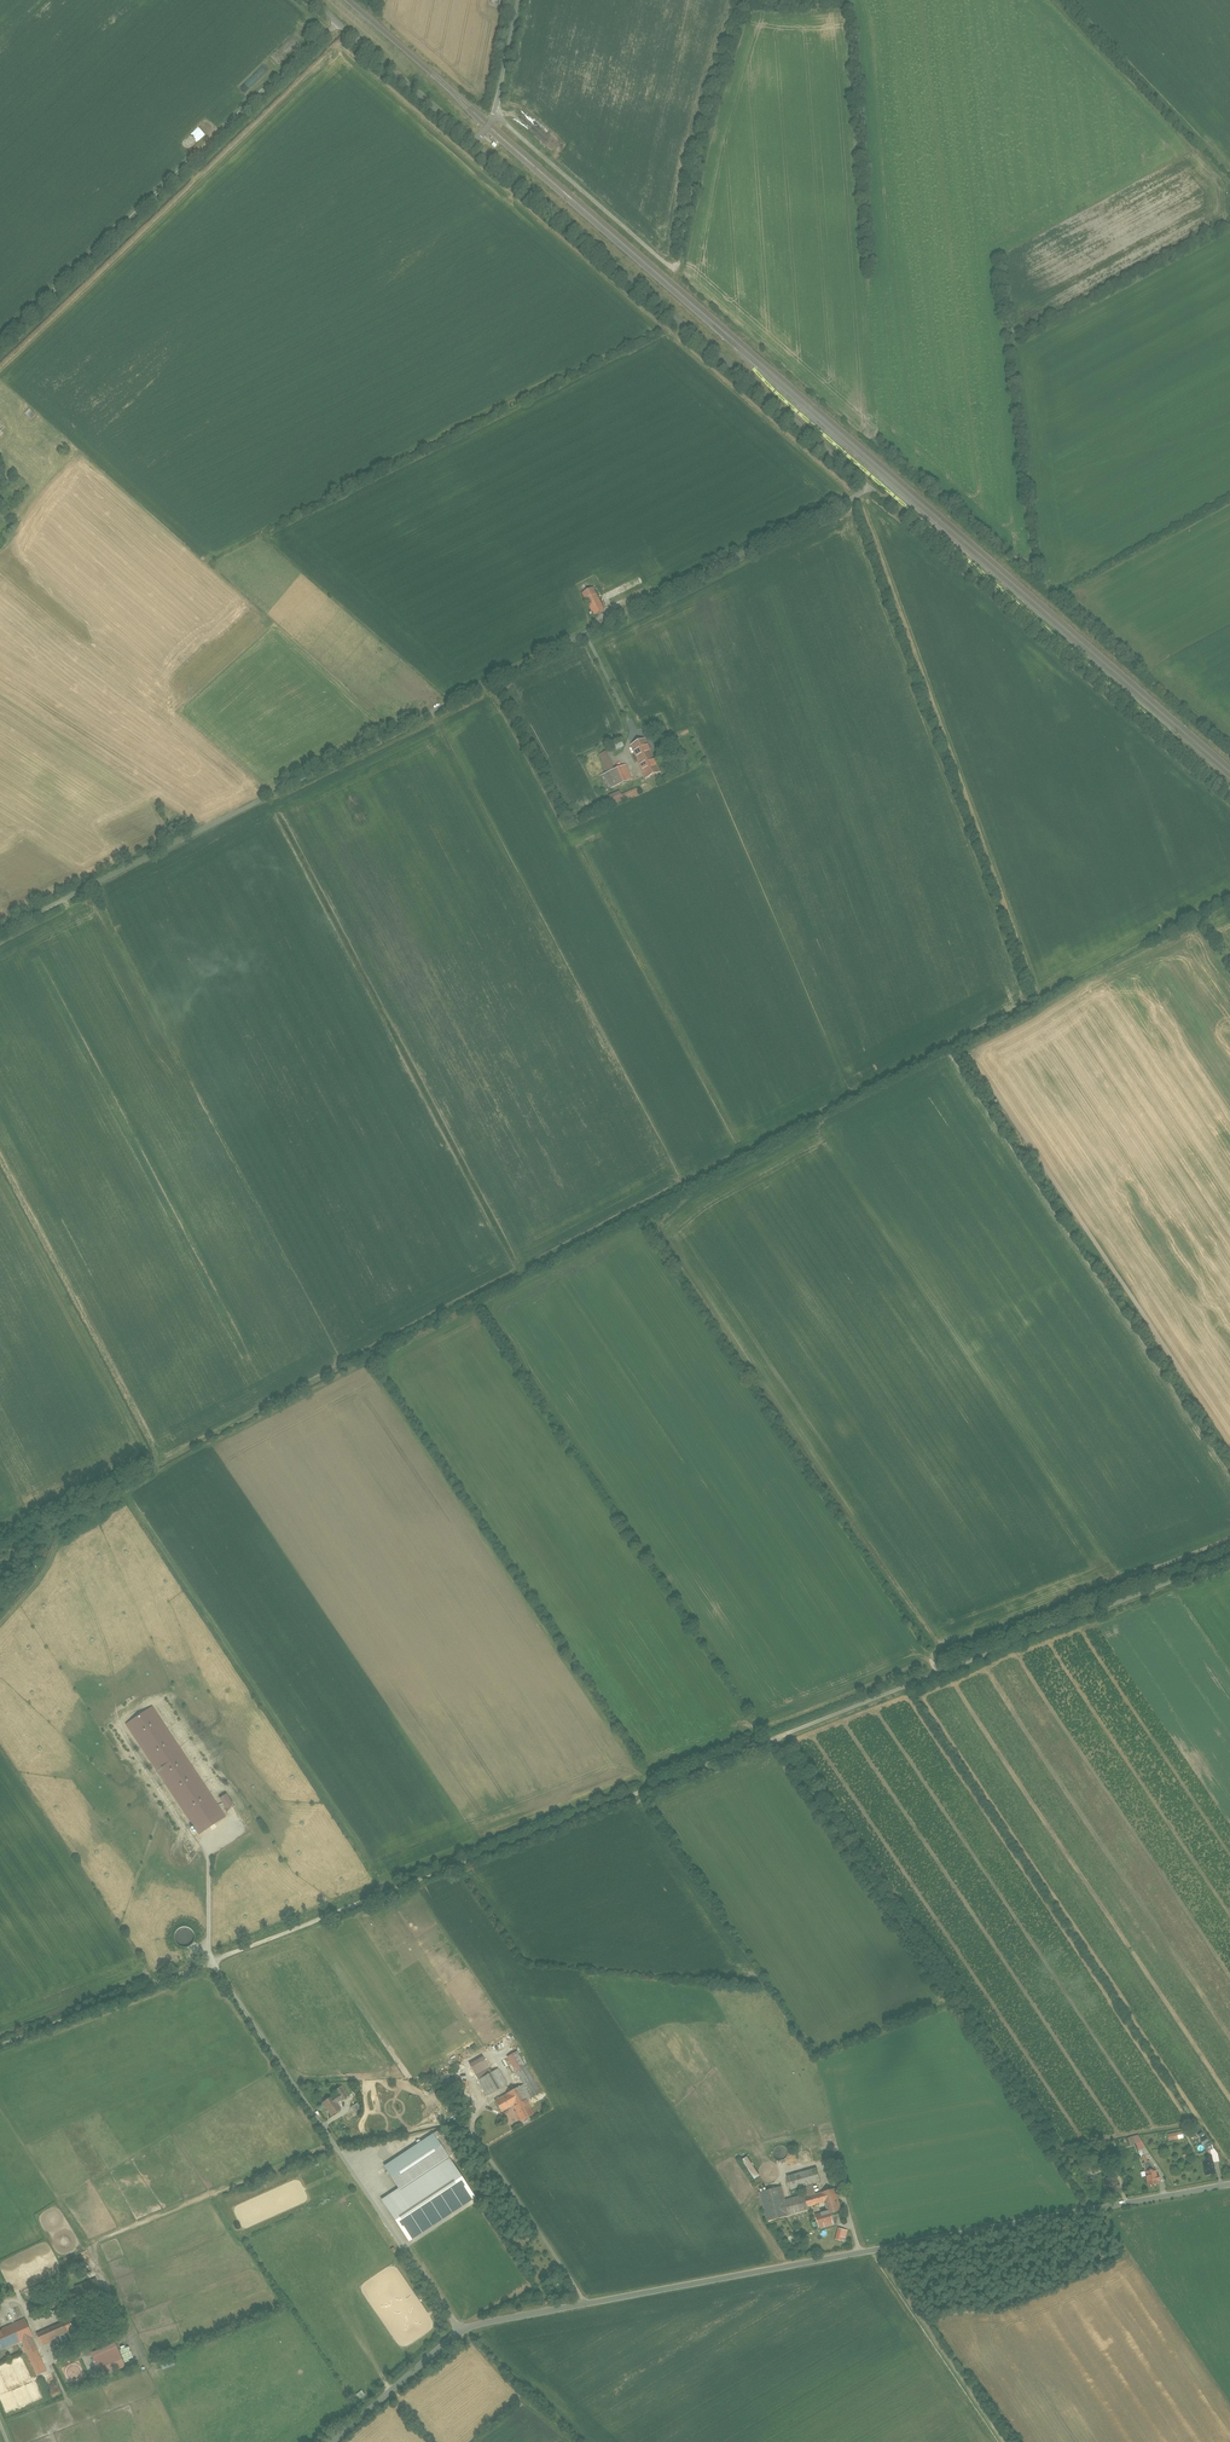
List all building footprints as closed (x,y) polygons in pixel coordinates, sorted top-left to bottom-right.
[(605,609),(594,586),(583,592),(594,615),(605,609)] [(647,737),(631,744),(646,778),(662,771),(647,737)] [(615,769),(607,750),(599,754),(608,772),(615,769)] [(608,772),(601,775),(607,790),(633,779),(627,764),(615,769),(608,772)] [(621,790),(609,794),(614,806),(641,795),(638,787),(622,793),(621,790)] [(154,1710),(129,1727),(199,1834),(224,1817),(154,1710)] [(227,1796),(221,1800),(227,1810),(233,1806),(227,1796)] [(189,1940),(190,1928),(175,1928),(174,1944),(186,1945),(187,1940),(189,1940)] [(541,2093),(516,2053),(507,2058),(533,2099),(541,2093)] [(504,2086),(496,2071),(479,2080),(487,2095),(504,2086)] [(329,2097),(321,2103),(330,2117),(341,2111),(337,2105),(348,2098),(341,2086),(333,2092),(336,2095),(330,2098),(329,2097)] [(532,2117),(515,2089),(493,2102),(500,2113),(511,2107),(521,2124),(532,2117)] [(357,2103),(350,2106),(355,2115),(362,2111),(357,2103)] [(1184,2131),(1169,2134),(1170,2140),(1185,2137),(1184,2131)] [(475,2198),(432,2135),(385,2166),(401,2190),(382,2202),(408,2242),(475,2198)] [(1139,2135),(1129,2137),(1131,2145),(1136,2143),(1139,2149),(1146,2146),(1139,2135)] [(829,2158),(836,2157),(834,2147),(827,2149),(829,2158)] [(809,2152),(799,2153),(800,2163),(810,2162),(809,2152)] [(742,2159),(753,2179),(758,2176),(747,2156),(742,2159)] [(1103,2160),(1097,2164),(1103,2174),(1110,2170),(1103,2160)] [(1145,2163),(1147,2171),(1157,2169),(1151,2161),(1149,2162),(1146,2163),(1145,2163)] [(1208,2163),(1205,2164),(1207,2175),(1216,2173),(1215,2162),(1208,2163)] [(816,2169),(787,2177),(791,2191),(802,2188),(804,2195),(785,2200),(782,2187),(758,2193),(766,2223),(808,2212),(807,2208),(823,2203),(826,2213),(815,2216),(818,2230),(833,2226),(830,2215),(840,2213),(834,2190),(816,2194),(814,2186),(820,2184),(816,2169)] [(1157,2169),(1147,2171),(1149,2185),(1160,2184),(1159,2180),(1161,2180),(1161,2177),(1159,2177),(1158,2169),(1157,2169)] [(1121,2193),(1118,2176),(1106,2179),(1106,2181),(1103,2182),(1105,2192),(1108,2191),(1109,2195),(1121,2193)] [(842,2237),(846,2238),(848,2230),(838,2227),(835,2239),(841,2241),(842,2237)] [(99,2288),(96,2280),(78,2286),(81,2294),(99,2288)] [(26,2321),(0,2332),(0,2351),(23,2341),(37,2374),(46,2371),(26,2321)] [(74,2331),(70,2322),(40,2335),(44,2344),(74,2331)] [(92,2353),(101,2377),(124,2367),(114,2344),(92,2353)] [(158,2359),(160,2367),(155,2368),(156,2371),(174,2365),(171,2355),(158,2359)] [(359,2399),(364,2395),(360,2390),(355,2394),(359,2399)]
